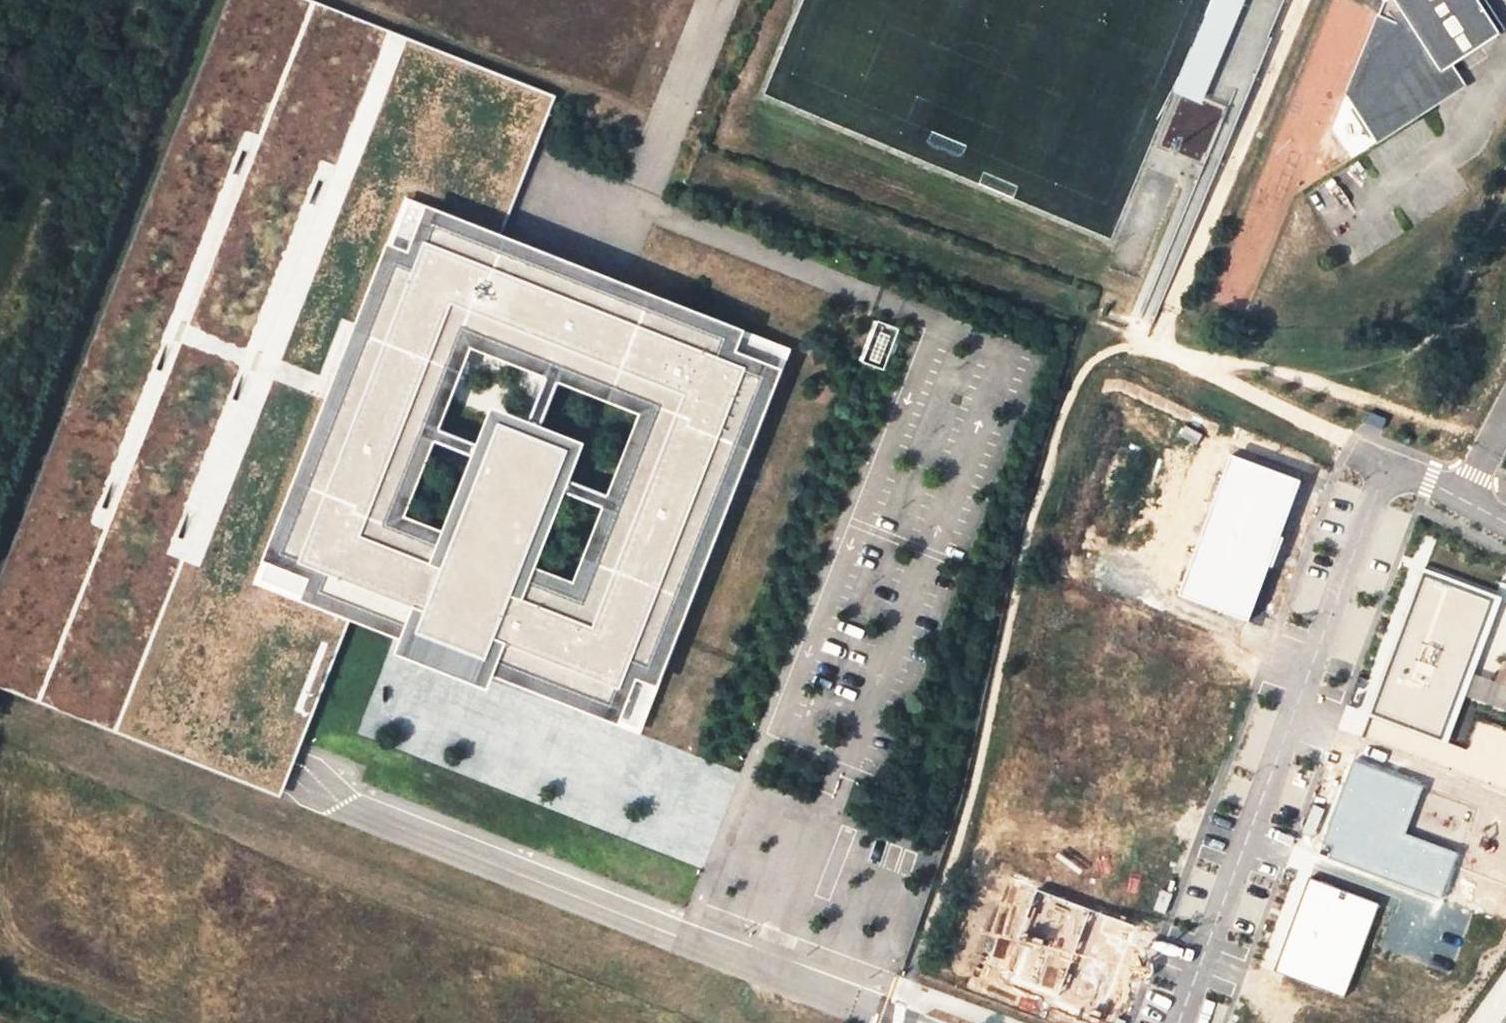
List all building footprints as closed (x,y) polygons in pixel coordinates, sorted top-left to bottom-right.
[(489,244),(548,98),(296,0),(229,0),(0,582),(0,681),(272,788),(283,761),(345,604),(355,608),(497,247),(489,244)] [(1272,41),(1269,40),(1285,0),(1219,0),(1185,83),(1192,87),(1189,93),(1182,90),(1162,137),(1208,157),(1222,163),(1272,41)] [(1475,0),(1387,0),(1384,2),(1347,95),(1379,143),(1436,106),(1431,97),(1460,78),(1452,65),(1499,35),(1475,0)] [(1189,93),(1192,87),(1185,83),(1182,90),(1189,93)] [(1208,157),(1162,137),(1157,149),(1203,168),(1208,157)] [(778,358),(497,247),(355,608),(636,719),(778,358)] [(887,366),(899,328),(874,320),(862,358),(887,366)] [(1445,535),(1365,750),(1275,977),(1387,1022),(1449,1022),(1505,950),(1505,566),(1445,535)]
